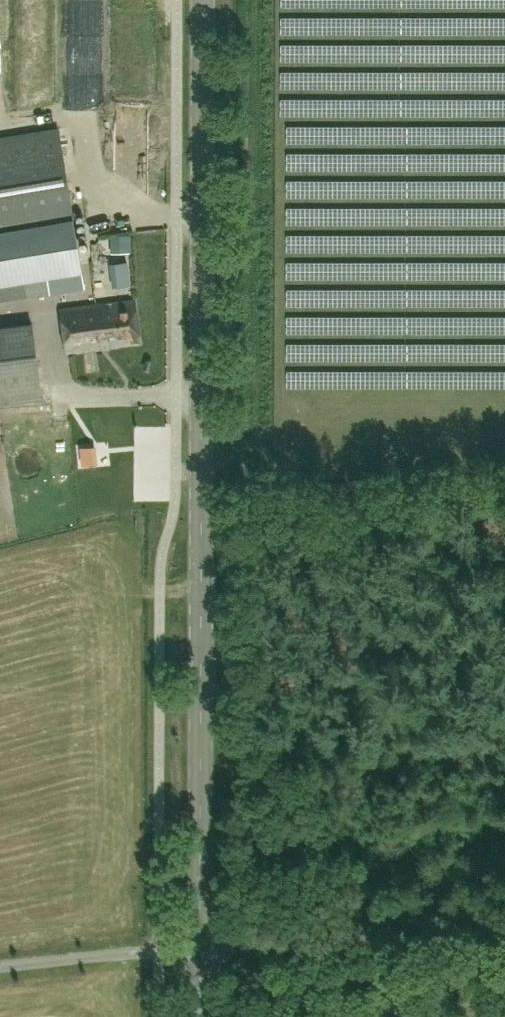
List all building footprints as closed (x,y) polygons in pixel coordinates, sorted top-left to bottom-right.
[(93,20),(93,0),(73,0),(73,20),(93,20)] [(16,26),(13,78),(40,79),(42,28),(16,26)] [(73,28),(74,41),(89,40),(88,27),(73,28)] [(143,62),(113,61),(112,106),(142,107),(143,62)] [(91,95),(91,76),(78,75),(78,95),(91,95)] [(60,290),(77,287),(84,286),(58,129),(0,139),(0,300),(60,290)] [(128,235),(111,235),(111,252),(128,252),(128,235)] [(134,300),(62,309),(67,352),(140,343),(134,300)] [(0,328),(0,405),(42,401),(34,324),(0,328)] [(96,462),(95,447),(81,448),(83,464),(96,462)]
